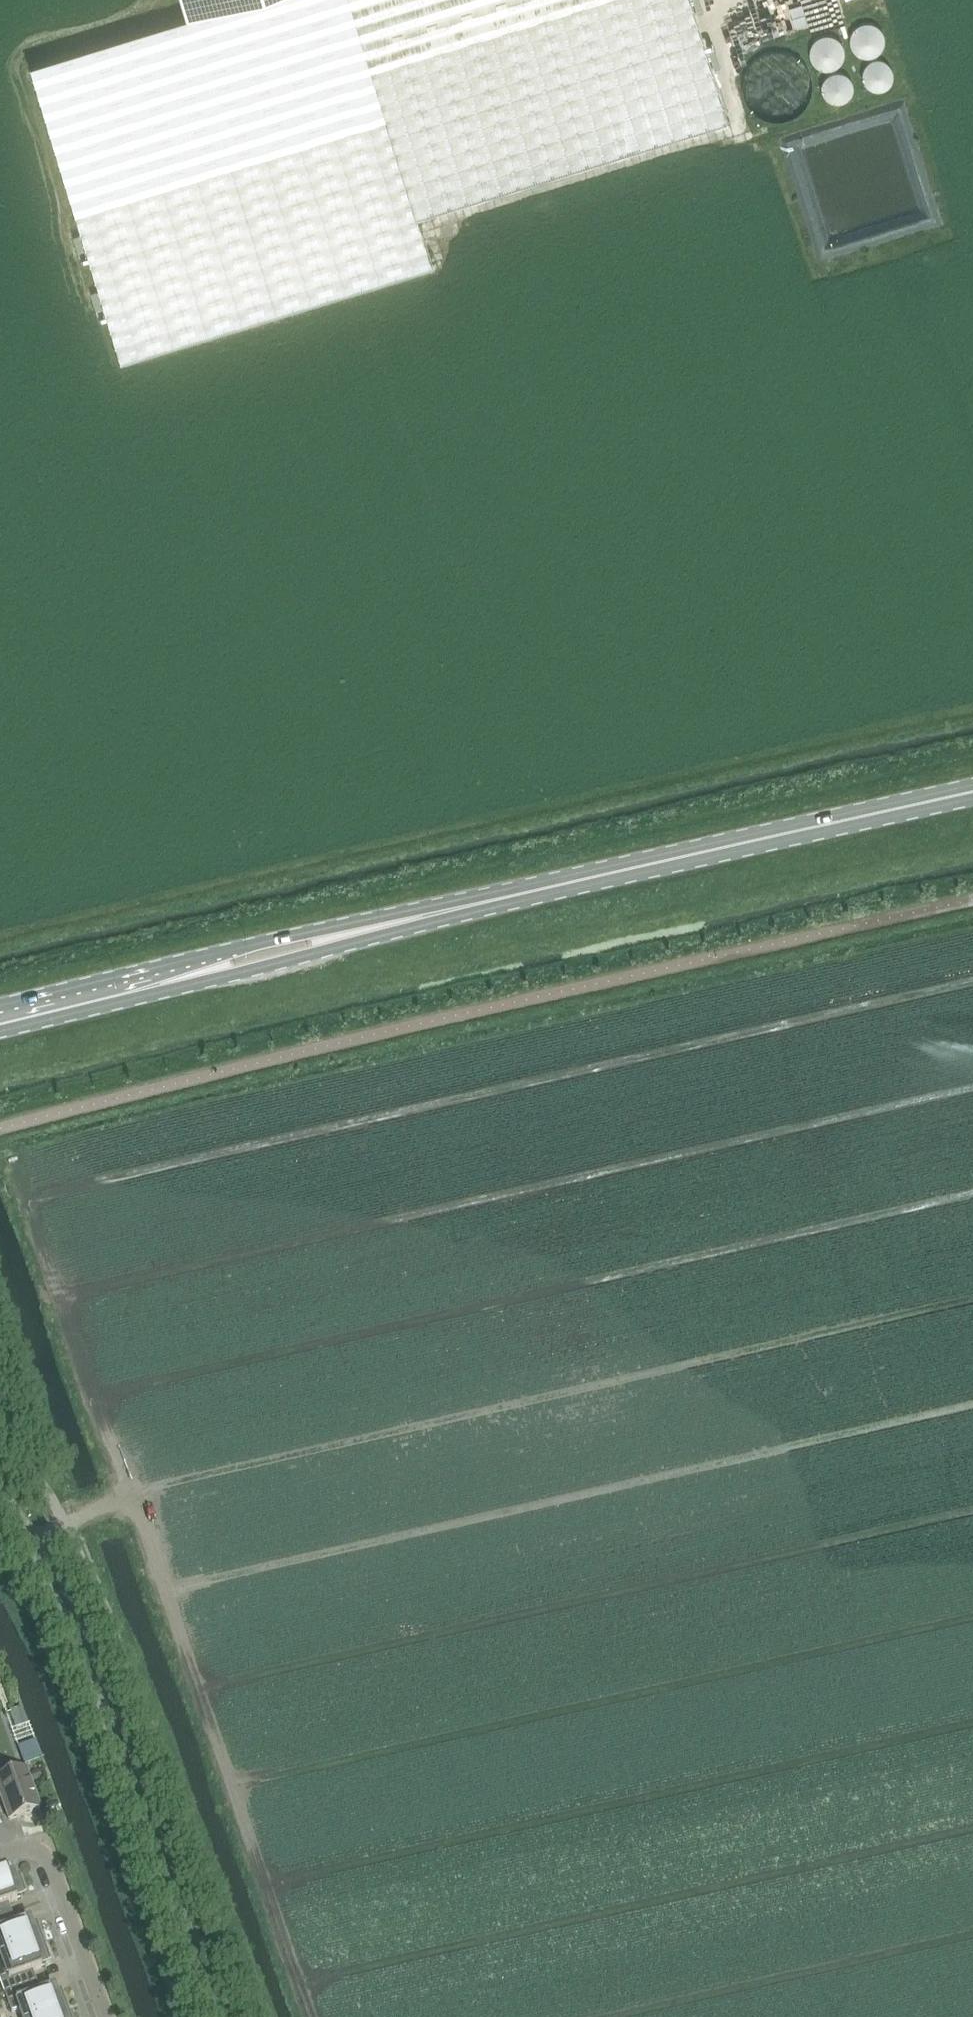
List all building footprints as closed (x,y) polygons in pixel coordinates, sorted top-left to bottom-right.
[(30,64),(67,185),(102,298),(121,360),(235,325),(360,286),(432,264),(422,231),(417,215),(412,216),(360,44),(347,0),(236,0),(187,15),(187,16),(88,46),(30,64)] [(187,15),(236,0),(182,0),(187,15)] [(360,44),(412,216),(417,215),(728,119),(691,0),(347,0),(360,44)] [(803,0),(764,0),(766,12),(804,4),(803,0)] [(839,20),(835,0),(818,0),(818,2),(767,12),(772,34),(839,20)] [(9,1820),(40,1809),(26,1769),(0,1778),(0,1794),(9,1820)] [(6,1916),(2,1906),(21,1899),(21,1900),(22,1899),(20,1893),(24,1892),(19,1874),(14,1875),(13,1873),(12,1874),(12,1875),(0,1879),(0,1918),(6,1916)] [(0,1918),(0,1956),(44,1941),(35,1923),(32,1925),(30,1919),(28,1919),(28,1920),(10,1927),(6,1916),(0,1918)] [(0,1957),(0,1981),(5,1993),(30,1984),(27,1973),(45,1966),(46,1967),(47,1967),(45,1961),(48,1960),(44,1941),(0,1956),(0,1957)] [(11,2012),(20,2010),(22,2016),(44,2016),(52,2014),(68,2008),(60,1991),(56,1992),(54,1986),(52,1987),(53,1988),(34,1994),(30,1984),(5,1993),(11,2012)] [(44,2016),(70,2016),(68,2008),(52,2014),(44,2016)]
